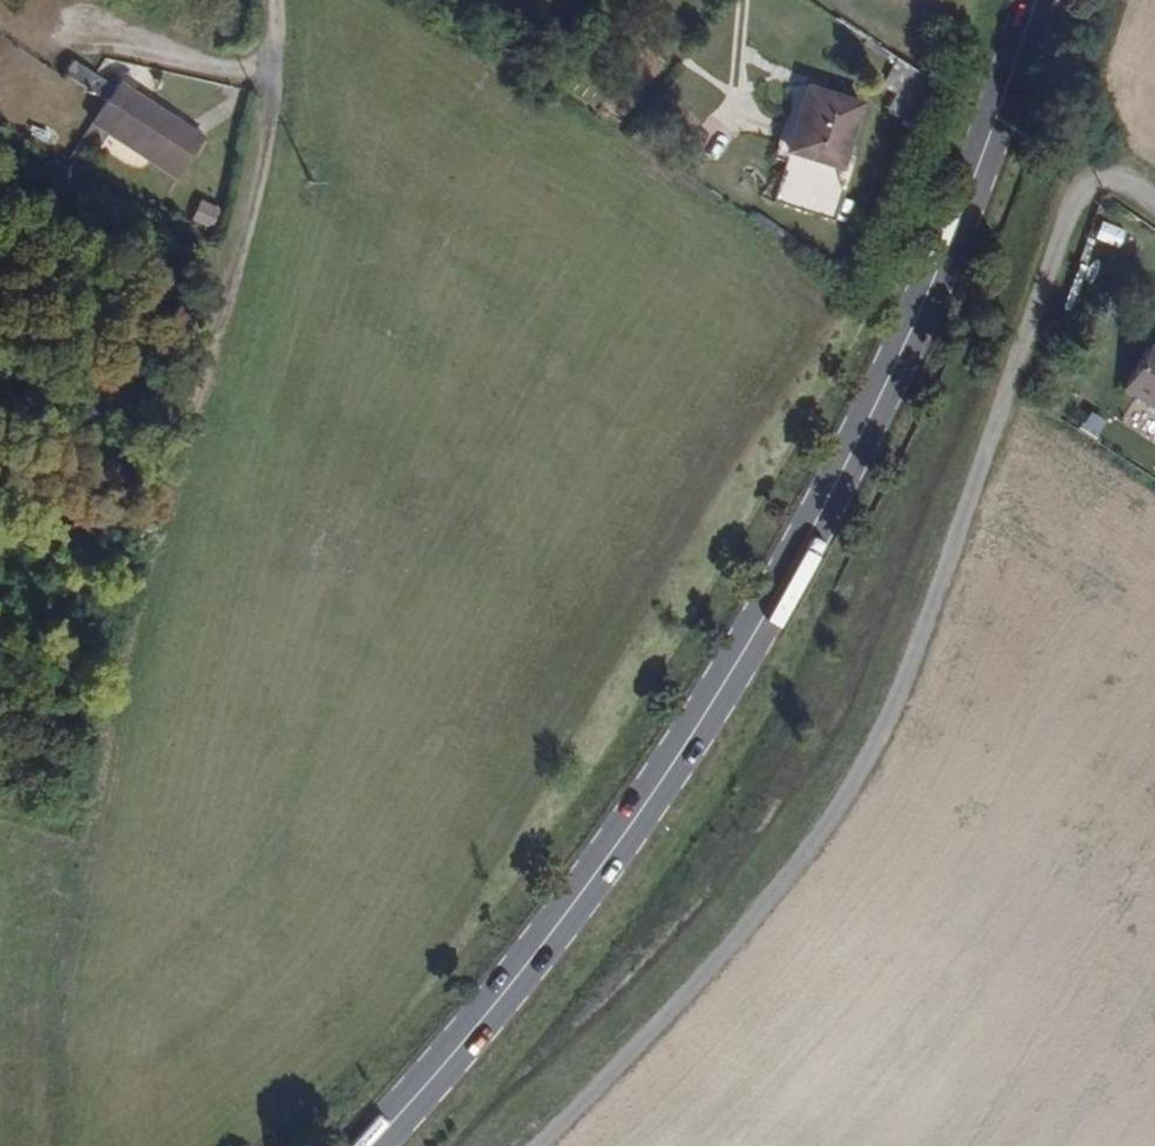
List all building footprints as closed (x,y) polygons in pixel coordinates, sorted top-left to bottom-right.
[(145,0),(128,0),(139,8),(145,0)] [(897,123),(923,65),(880,36),(862,78),(886,89),(877,114),(897,123)] [(96,74),(74,59),(67,70),(90,85),(96,74)] [(203,130),(128,79),(118,88),(96,74),(90,85),(126,107),(191,148),(203,130)] [(832,162),(851,97),(801,81),(781,145),(832,162)] [(191,148),(126,107),(114,127),(122,127),(137,138),(180,166),(191,148)] [(1147,346),(1141,346),(1115,386),(1154,412),(1154,335),(1147,346)]
